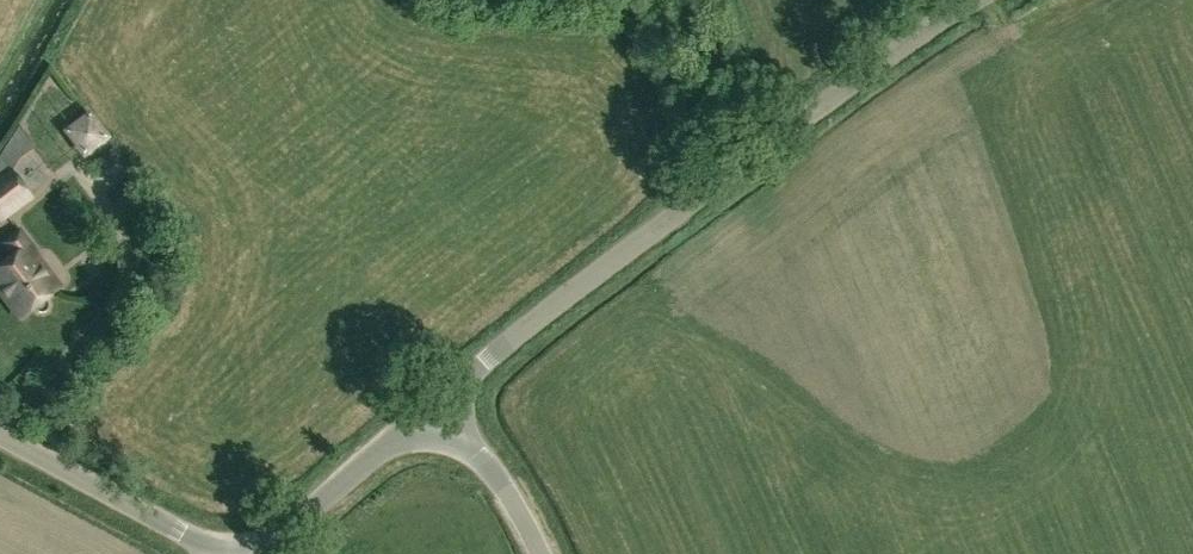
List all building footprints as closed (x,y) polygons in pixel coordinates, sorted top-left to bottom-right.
[(82,151),(104,135),(88,115),(67,131),(82,151)] [(0,180),(0,219),(30,196),(11,171),(0,180)] [(4,243),(14,257),(0,268),(0,286),(23,316),(34,308),(36,311),(39,313),(43,313),(46,312),(48,309),(50,306),(48,302),(46,299),(57,290),(33,258),(37,255),(19,232),(4,243)]
